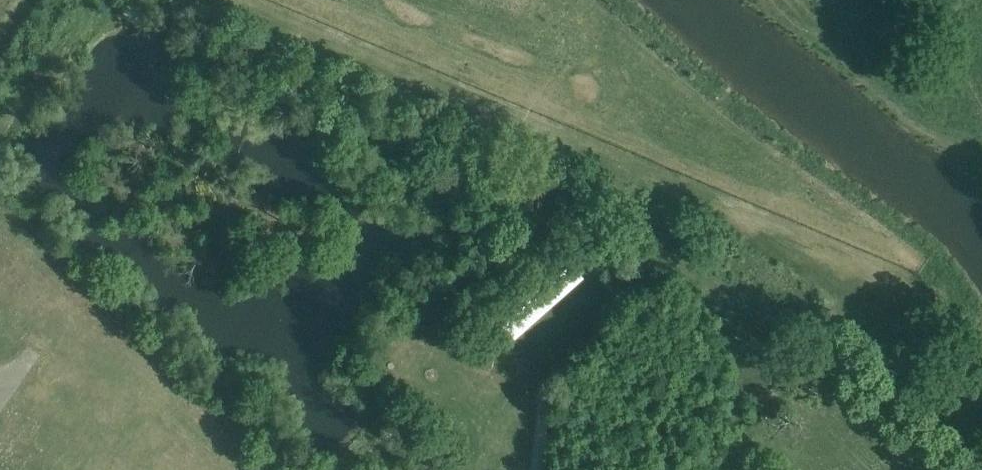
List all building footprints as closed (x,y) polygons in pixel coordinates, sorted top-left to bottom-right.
[(496,322),(518,342),(562,296),(551,286),(546,292),(534,281),(496,322)]
